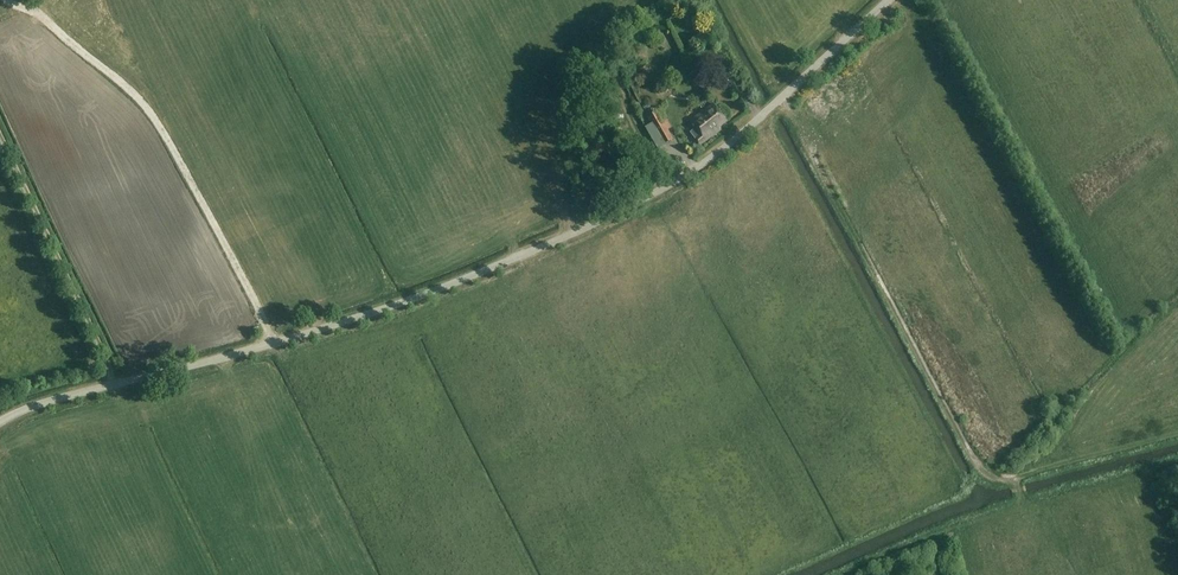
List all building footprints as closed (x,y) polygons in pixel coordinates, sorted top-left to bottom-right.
[(692,122),(697,129),(691,133),(701,145),(706,141),(720,130),(718,127),(727,121),(714,104),(692,122)] [(652,124),(645,128),(657,150),(673,140),(667,130),(671,127),(660,110),(648,118),(652,124)]
